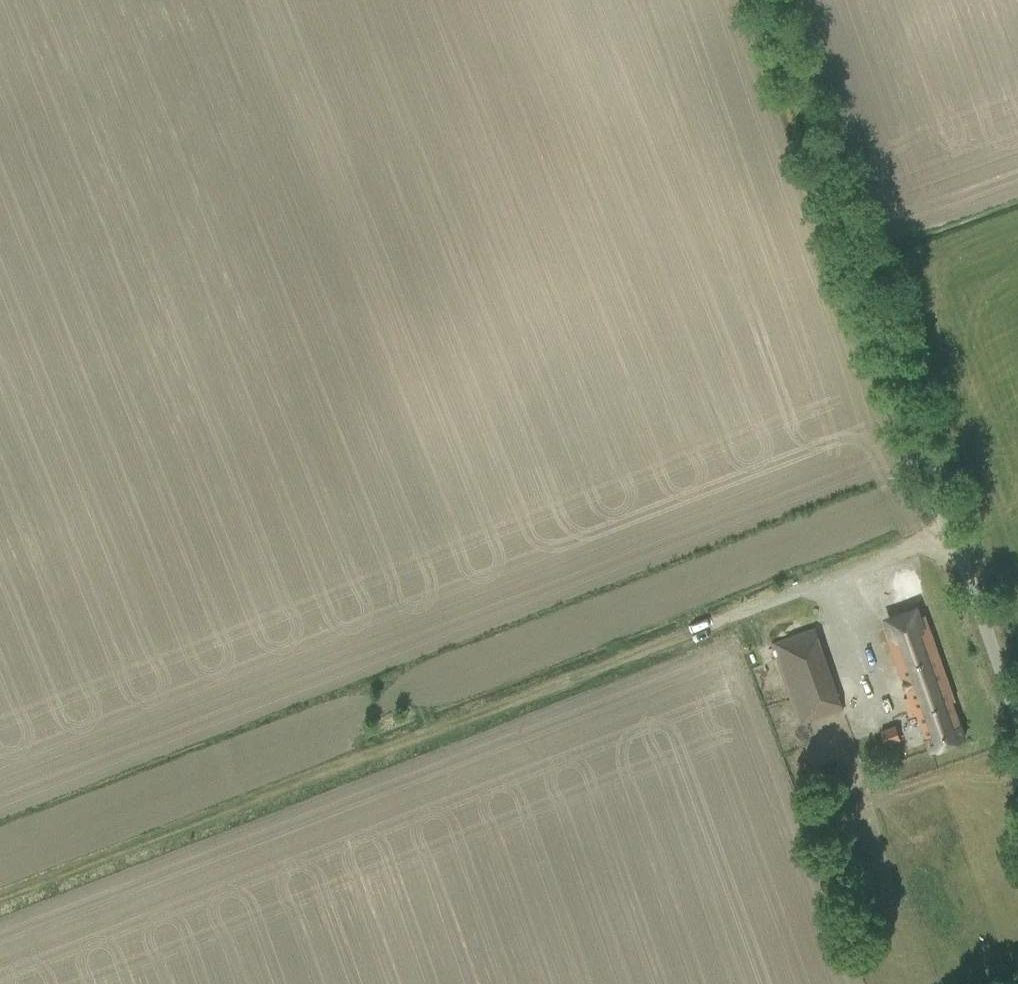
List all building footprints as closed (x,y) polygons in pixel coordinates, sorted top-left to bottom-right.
[(924,614),(905,621),(885,628),(908,695),(903,697),(910,715),(917,712),(930,750),(964,738),(951,700),(954,700),(924,614)] [(800,722),(843,707),(815,627),(772,642),(800,722)] [(895,725),(880,730),(872,733),(877,746),(900,738),(895,725)]
